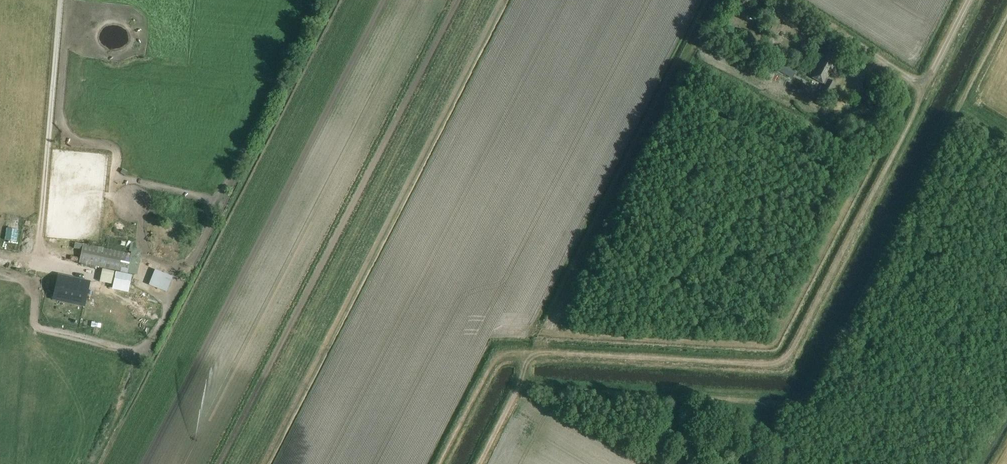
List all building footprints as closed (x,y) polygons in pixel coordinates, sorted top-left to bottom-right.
[(838,57),(828,52),(826,55),(824,54),(811,77),(824,84),(838,57)] [(789,78),(794,68),(783,61),(778,71),(789,78)] [(121,235),(118,244),(127,247),(130,239),(121,235)] [(127,273),(128,265),(131,254),(83,243),(82,249),(79,263),(127,273)] [(116,271),(102,268),(100,281),(113,284),(116,271)] [(155,269),(149,285),(167,292),(173,276),(155,269)] [(116,272),(112,290),(128,293),(132,275),(116,272)] [(57,275),(52,300),(85,307),(91,281),(57,275)]
